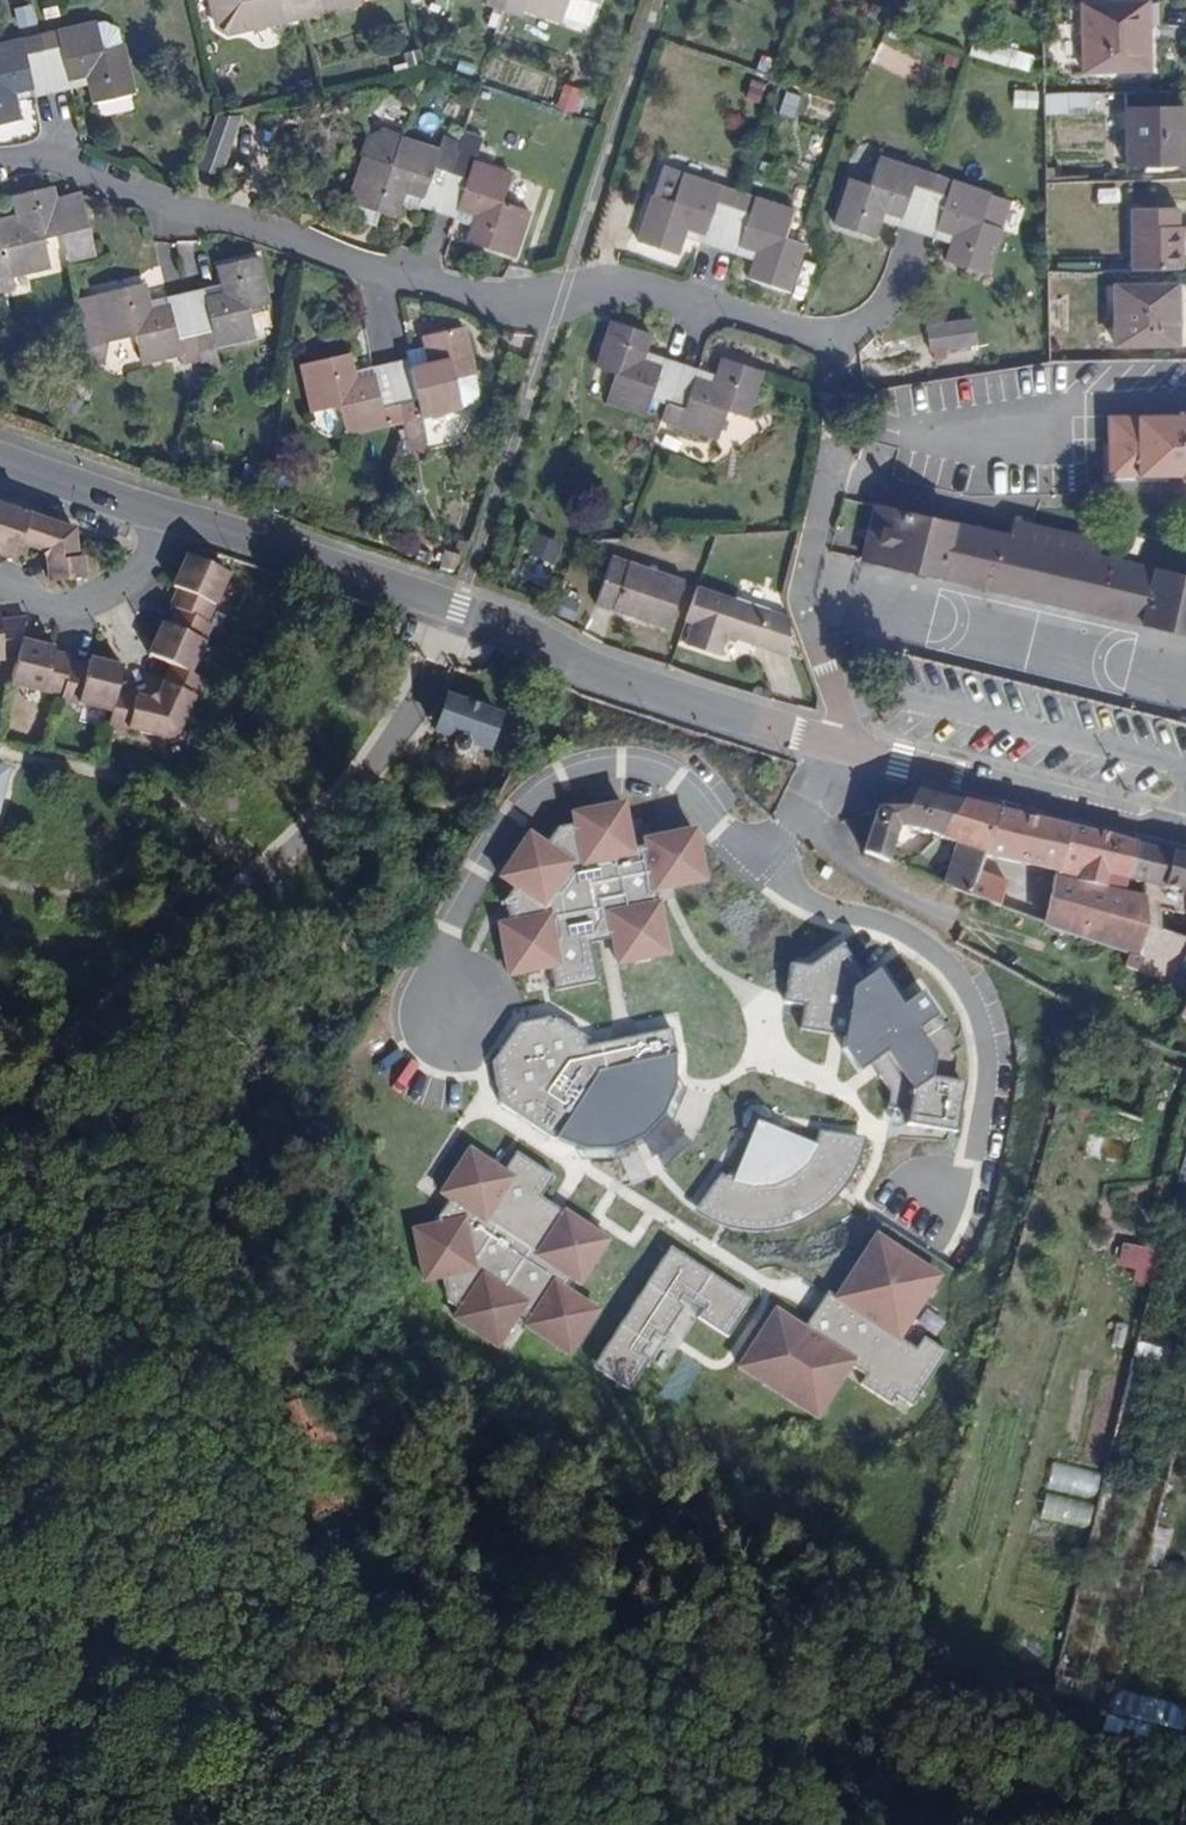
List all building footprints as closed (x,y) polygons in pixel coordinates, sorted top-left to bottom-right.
[(301,2),(300,0),(211,0),(217,25),(233,34),(305,17),(301,2)] [(322,13),(361,4),(360,0),(319,0),(322,13)] [(522,9),(558,22),(566,0),(526,0),(522,9)] [(1081,71),(1147,69),(1146,42),(1135,43),(1134,26),(1146,25),(1146,0),(1128,0),(1081,2),(1081,71)] [(60,45),(44,49),(54,93),(72,88),(69,77),(87,73),(90,85),(95,102),(134,94),(117,26),(103,20),(58,31),(60,45)] [(44,49),(27,53),(22,39),(0,44),(0,124),(4,124),(21,120),(16,102),(14,89),(34,85),(37,97),(54,93),(44,49)] [(997,60),(1032,72),(1038,56),(1003,44),(997,60)] [(72,88),(90,85),(87,73),(69,77),(72,88)] [(14,89),(16,102),(37,97),(34,85),(14,89)] [(564,85),(560,110),(584,114),(588,89),(564,85)] [(1041,109),(1042,91),(1017,90),(1016,107),(1041,109)] [(787,92),(781,115),(797,119),(803,96),(787,92)] [(1048,109),(1089,112),(1090,95),(1049,92),(1048,109)] [(1184,107),(1123,107),(1124,165),(1184,164),(1184,107)] [(223,175),(242,120),(220,113),(201,167),(223,175)] [(436,211),(450,170),(433,164),(437,151),(400,137),(398,142),(379,135),(371,139),(348,201),(393,217),(400,197),(404,189),(423,195),(419,204),(436,211)] [(873,238),(880,220),(884,210),(902,216),(899,226),(917,233),(931,192),(913,185),(918,170),(879,157),(869,184),(852,178),(836,225),(873,238)] [(466,176),(450,170),(436,211),(453,217),(457,207),(476,214),(472,224),(466,241),(512,257),(528,210),(502,201),(510,174),(471,161),(466,176)] [(716,203),(720,189),(680,176),(672,202),(653,196),(638,242),(677,254),(682,238),(686,227),(706,233),(702,245),(719,250),(733,208),(716,203)] [(950,183),(935,177),(931,192),(945,197),(950,183)] [(931,192),(917,233),(934,239),(938,229),(956,236),(951,245),(946,263),(985,276),(1010,204),(950,183),(945,197),(931,192)] [(51,186),(13,196),(16,211),(19,222),(0,227),(0,262),(7,261),(11,275),(50,266),(44,240),(63,236),(68,261),(96,255),(80,193),(54,200),(51,186)] [(404,189),(400,197),(419,204),(423,195),(404,189)] [(738,195),(720,189),(716,203),(733,208),(738,195)] [(748,213),(733,208),(719,250),(737,256),(740,246),(757,251),(753,261),(747,278),(786,289),(802,243),(785,238),(794,212),(754,199),(748,213)] [(453,217),(472,224),(476,214),(457,207),(453,217)] [(1130,270),(1181,269),(1180,243),(1177,243),(1176,208),(1129,209),(1130,270)] [(884,210),(880,220),(899,226),(902,216),(884,210)] [(16,211),(0,216),(0,227),(19,222),(16,211)] [(686,227),(682,238),(702,245),(706,233),(686,227)] [(934,239),(951,245),(956,236),(938,229),(934,239)] [(737,256),(753,261),(757,251),(740,246),(737,256)] [(185,292),(200,350),(256,338),(251,308),(269,305),(259,258),(220,267),(223,284),(225,295),(205,298),(203,289),(185,292)] [(152,311),(150,300),(145,284),(99,295),(109,341),(135,336),(143,364),(183,355),(184,359),(200,354),(200,350),(185,292),(169,296),(171,307),(152,311)] [(225,295),(223,284),(203,289),(205,298),(225,295)] [(1174,284),(1114,285),(1114,345),(1176,344),(1174,284)] [(169,296),(150,300),(152,311),(171,307),(169,296)] [(641,358),(646,349),(650,334),(612,321),(597,369),(614,375),(605,401),(643,414),(650,398),(667,403),(681,361),(665,356),(660,364),(641,358)] [(973,321),(925,328),(929,352),(976,344),(973,321)] [(389,363),(404,420),(463,405),(456,381),(477,376),(465,327),(423,336),(427,352),(429,363),(410,368),(406,358),(389,363)] [(665,356),(646,349),(641,358),(660,364),(665,356)] [(429,363),(427,352),(406,358),(410,368),(429,363)] [(356,382),(353,371),(349,353),(301,365),(313,413),(341,406),(348,433),(404,420),(389,363),(372,366),(376,376),(356,382)] [(681,361),(667,403),(685,410),(679,426),(717,439),(727,411),(745,418),(760,370),(722,358),(717,373),(712,382),(694,375),(698,367),(681,361)] [(372,366),(353,371),(356,382),(376,376),(372,366)] [(712,382),(717,373),(698,367),(694,375),(712,382)] [(946,405),(990,399),(986,375),(942,381),(946,405)] [(1185,479),(1185,414),(1183,414),(1178,417),(1110,418),(1110,478),(1169,477),(1169,470),(1183,470),(1184,477),(1183,479),(1185,479)] [(1,550),(17,554),(22,538),(47,548),(51,575),(85,571),(84,553),(77,549),(74,523),(0,497),(0,547),(1,550)] [(900,511),(873,504),(862,559),(874,561),(883,525),(896,527),(900,511)] [(874,561),(1185,632),(1185,576),(1118,561),(1094,555),(1097,540),(1031,525),(1015,521),(1010,537),(985,530),(900,511),(896,527),(883,525),(874,561)] [(1010,537),(1015,521),(989,516),(985,530),(1010,537)] [(538,529),(529,550),(555,562),(565,541),(538,529)] [(177,605),(208,619),(229,571),(188,553),(174,585),(179,586),(171,603),(177,605)] [(610,554),(593,603),(666,628),(683,579),(610,554)] [(788,654),(787,615),(696,585),(683,621),(691,624),(684,643),(720,655),(726,634),(788,654)] [(171,661),(194,670),(213,622),(208,619),(177,605),(169,623),(162,622),(149,653),(171,661)] [(16,656),(23,632),(28,611),(0,614),(0,657),(16,656)] [(54,641),(23,632),(16,656),(10,678),(60,690),(71,655),(71,651),(53,646),(54,641)] [(88,659),(71,655),(60,690),(113,704),(117,686),(123,663),(91,654),(88,659)] [(148,695),(117,686),(113,704),(107,723),(127,728),(131,724),(168,735),(178,730),(196,693),(200,694),(207,677),(194,670),(171,661),(160,691),(148,695)] [(471,688),(467,701),(455,698),(446,728),(458,734),(456,745),(473,750),(476,739),(490,744),(499,713),(489,709),(491,694),(471,688)] [(0,764),(0,797),(9,766),(0,764)] [(906,809),(915,791),(877,808),(862,853),(886,863),(899,828),(906,809)] [(938,837),(963,801),(943,797),(915,791),(906,809),(899,828),(916,829),(937,838),(938,837)] [(982,853),(998,809),(975,804),(963,801),(938,837),(937,838),(955,846),(944,886),(968,896),(977,870),(982,853)] [(508,923),(498,925),(501,939),(508,944),(510,954),(505,961),(508,975),(549,967),(554,991),(597,983),(589,944),(599,942),(595,922),(608,920),(612,939),(617,964),(632,961),(636,954),(646,952),(653,956),(667,954),(654,890),(703,881),(698,852),(647,862),(644,845),(630,848),(625,823),(622,805),(607,807),(602,814),(593,816),(586,812),(571,814),(573,824),(556,828),(544,845),(528,835),(519,847),(521,856),(515,864),(507,865),(499,878),(513,887),(503,901),(505,911),(516,909),(518,921),(508,923)] [(607,807),(586,812),(593,816),(602,814),(607,807)] [(1129,877),(1135,843),(1066,825),(1056,823),(998,809),(982,853),(1056,869),(1044,923),(1137,955),(1147,925),(1146,921),(1122,914),(1126,889),(1129,877)] [(637,821),(625,823),(630,848),(644,845),(647,862),(698,852),(693,830),(649,839),(647,828),(637,821)] [(942,846),(935,840),(917,857),(925,861),(942,846)] [(1175,853),(1135,843),(1129,877),(1144,879),(1145,893),(1145,907),(1185,914),(1185,856),(1175,853)] [(519,847),(507,865),(515,864),(521,856),(519,847)] [(911,868),(917,857),(902,870),(921,877),(922,875),(911,868)] [(925,861),(917,857),(911,868),(922,875),(925,861)] [(1008,880),(977,870),(968,896),(999,907),(1008,880)] [(1146,921),(1145,907),(1145,893),(1126,889),(1122,914),(1146,921)] [(516,909),(505,911),(508,923),(518,921),(516,909)] [(595,922),(599,942),(612,939),(608,920),(595,922)] [(1185,955),(1185,937),(1147,925),(1137,955),(1181,970),(1185,955)] [(508,944),(501,939),(505,961),(510,954),(508,944)] [(803,1005),(800,1029),(831,1034),(835,1009),(849,1012),(845,1036),(842,1049),(859,1072),(871,1063),(887,1052),(895,1062),(879,1074),(891,1091),(889,1107),(909,1110),(907,1124),(932,1128),(935,1115),(948,1106),(961,1108),(965,1082),(952,1080),(955,1058),(952,1052),(959,1047),(920,992),(901,1005),(894,996),(884,1004),(865,978),(840,943),(808,966),(790,963),(784,1002),(803,1005)] [(876,970),(865,978),(884,1004),(894,996),(876,970)] [(1178,1016),(1185,1021),(1185,1002),(1178,1016)] [(835,1009),(831,1034),(845,1036),(849,1012),(835,1009)] [(510,1036),(524,1046),(514,1061),(499,1050),(491,1062),(500,1104),(554,1139),(555,1139),(556,1139),(557,1138),(584,1149),(615,1148),(643,1136),(664,1115),(675,1086),(675,1055),(677,1054),(671,1028),(586,1046),(583,1035),(559,1020),(549,1022),(548,1017),(518,1024),(510,1036)] [(510,1036),(499,1050),(514,1061),(524,1046),(510,1036)] [(887,1052),(871,1063),(879,1074),(895,1062),(887,1052)] [(675,1086),(664,1115),(673,1120),(686,1087),(675,1086)] [(742,1125),(751,1133),(771,1125),(770,1113),(762,1105),(750,1105),(742,1114),(742,1125)] [(935,1115),(932,1128),(957,1132),(961,1108),(948,1106),(935,1115)] [(716,1180),(699,1204),(720,1215),(751,1222),(783,1219),(782,1212),(808,1201),(811,1206),(835,1185),(851,1158),(858,1135),(820,1129),(816,1143),(771,1125),(751,1133),(733,1179),(726,1175),(721,1183),(716,1180)] [(751,1222),(720,1215),(699,1204),(694,1211),(706,1218),(725,1226),(739,1229),(753,1231),(766,1231),(780,1228),(794,1225),(806,1219),(818,1213),(829,1204),(839,1194),(848,1184),(855,1172),(861,1159),(867,1136),(858,1135),(851,1158),(835,1185),(811,1206),(808,1201),(782,1212),(783,1219),(751,1222)] [(615,1148),(584,1149),(582,1159),(617,1159),(615,1148)] [(456,1318),(498,1345),(518,1313),(522,1307),(534,1315),(531,1321),(528,1325),(570,1352),(598,1310),(566,1289),(560,1286),(568,1274),(573,1277),(581,1282),(588,1270),(586,1262),(592,1253),(600,1252),(608,1239),(565,1212),(555,1227),(531,1212),(541,1196),(554,1176),(516,1151),(503,1172),(469,1150),(461,1162),(464,1170),(457,1180),(449,1181),(442,1193),(450,1198),(458,1203),(453,1211),(445,1206),(439,1216),(438,1225),(414,1230),(417,1244),(425,1248),(427,1259),(422,1265),(425,1280),(443,1276),(448,1301),(461,1309),(456,1318)] [(461,1162),(449,1181),(457,1180),(464,1170),(461,1162)] [(541,1196),(531,1212),(555,1227),(565,1212),(541,1196)] [(450,1198),(445,1206),(453,1211),(458,1203),(450,1198)] [(900,1260),(905,1252),(878,1235),(873,1242),(900,1260)] [(1119,1275),(1156,1282),(1163,1249),(1126,1241),(1119,1275)] [(777,1310),(741,1366),(771,1385),(777,1374),(796,1386),(790,1397),(819,1415),(852,1364),(868,1374),(863,1383),(893,1402),(898,1394),(915,1404),(949,1351),(926,1335),(918,1347),(901,1336),(889,1329),(913,1292),(925,1299),(940,1275),(905,1252),(900,1260),(873,1242),(838,1296),(829,1311),(814,1313),(805,1328),(777,1310)] [(425,1248),(417,1244),(422,1265),(427,1259),(425,1248)] [(682,1253),(671,1246),(664,1257),(670,1261),(678,1259),(682,1253)] [(586,1262),(588,1270),(600,1252),(592,1253),(586,1262)] [(664,1257),(647,1283),(659,1290),(655,1296),(646,1298),(640,1294),(601,1355),(607,1359),(609,1367),(605,1373),(631,1389),(651,1359),(643,1353),(656,1332),(664,1338),(684,1307),(678,1303),(684,1295),(704,1308),(699,1316),(730,1336),(747,1310),(740,1306),(739,1298),(743,1292),(682,1253),(678,1259),(670,1261),(664,1257)] [(568,1274),(560,1286),(566,1289),(573,1277),(568,1274)] [(829,1290),(814,1313),(829,1311),(838,1296),(829,1290)] [(740,1306),(747,1310),(754,1299),(743,1292),(739,1298),(740,1306)] [(889,1329),(901,1336),(925,1299),(913,1292),(889,1329)] [(678,1303),(684,1307),(699,1316),(704,1308),(684,1295),(678,1303)] [(522,1307),(518,1313),(531,1321),(534,1315),(522,1307)] [(643,1353),(651,1359),(664,1338),(656,1332),(643,1353)] [(1185,1371),(1185,1354),(1136,1344),(1133,1359),(1185,1371)] [(607,1359),(601,1355),(594,1366),(605,1373),(609,1367),(607,1359)] [(777,1374),(771,1384),(790,1397),(796,1386),(777,1374)] [(310,1404),(337,1466),(356,1461),(328,1397),(310,1404)] [(365,1532),(337,1466),(310,1404),(275,1419),(326,1546),(365,1532)] [(1148,1544),(1143,1567),(1159,1571),(1165,1545),(1148,1544)] [(901,1653),(923,1659),(926,1645),(906,1638),(901,1653)] [(1112,1708),(1134,1716),(1142,1698),(1116,1693),(1112,1708)]
